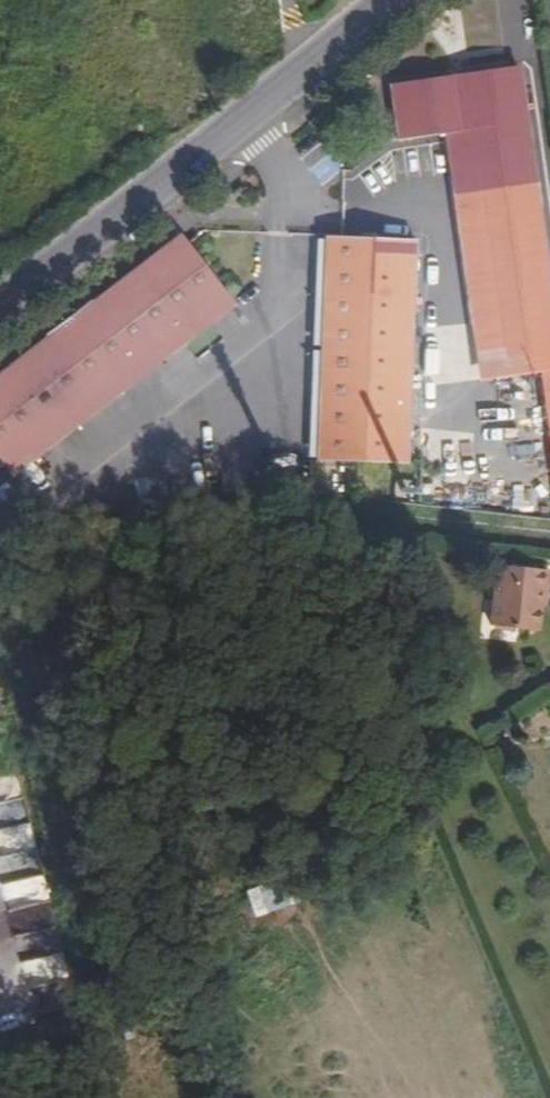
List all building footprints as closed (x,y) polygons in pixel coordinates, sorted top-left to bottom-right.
[(456,135),(522,126),(514,71),(385,88),(393,144),(456,135)] [(456,135),(493,382),(535,376),(549,482),(549,319),(522,126),(456,135)] [(330,155),(310,167),(319,183),(339,171),(330,155)] [(0,368),(0,462),(17,484),(238,313),(177,233),(0,368)] [(367,466),(381,242),(373,242),(373,237),(358,236),(358,240),(319,239),(304,463),(367,466)] [(381,242),(367,466),(401,468),(414,244),(381,242)] [(483,628),(502,631),(530,633),(535,591),(540,592),(541,573),(491,567),(483,628)] [(0,795),(0,857),(32,851),(21,791),(0,795)] [(17,963),(21,987),(65,980),(61,955),(17,963)]
